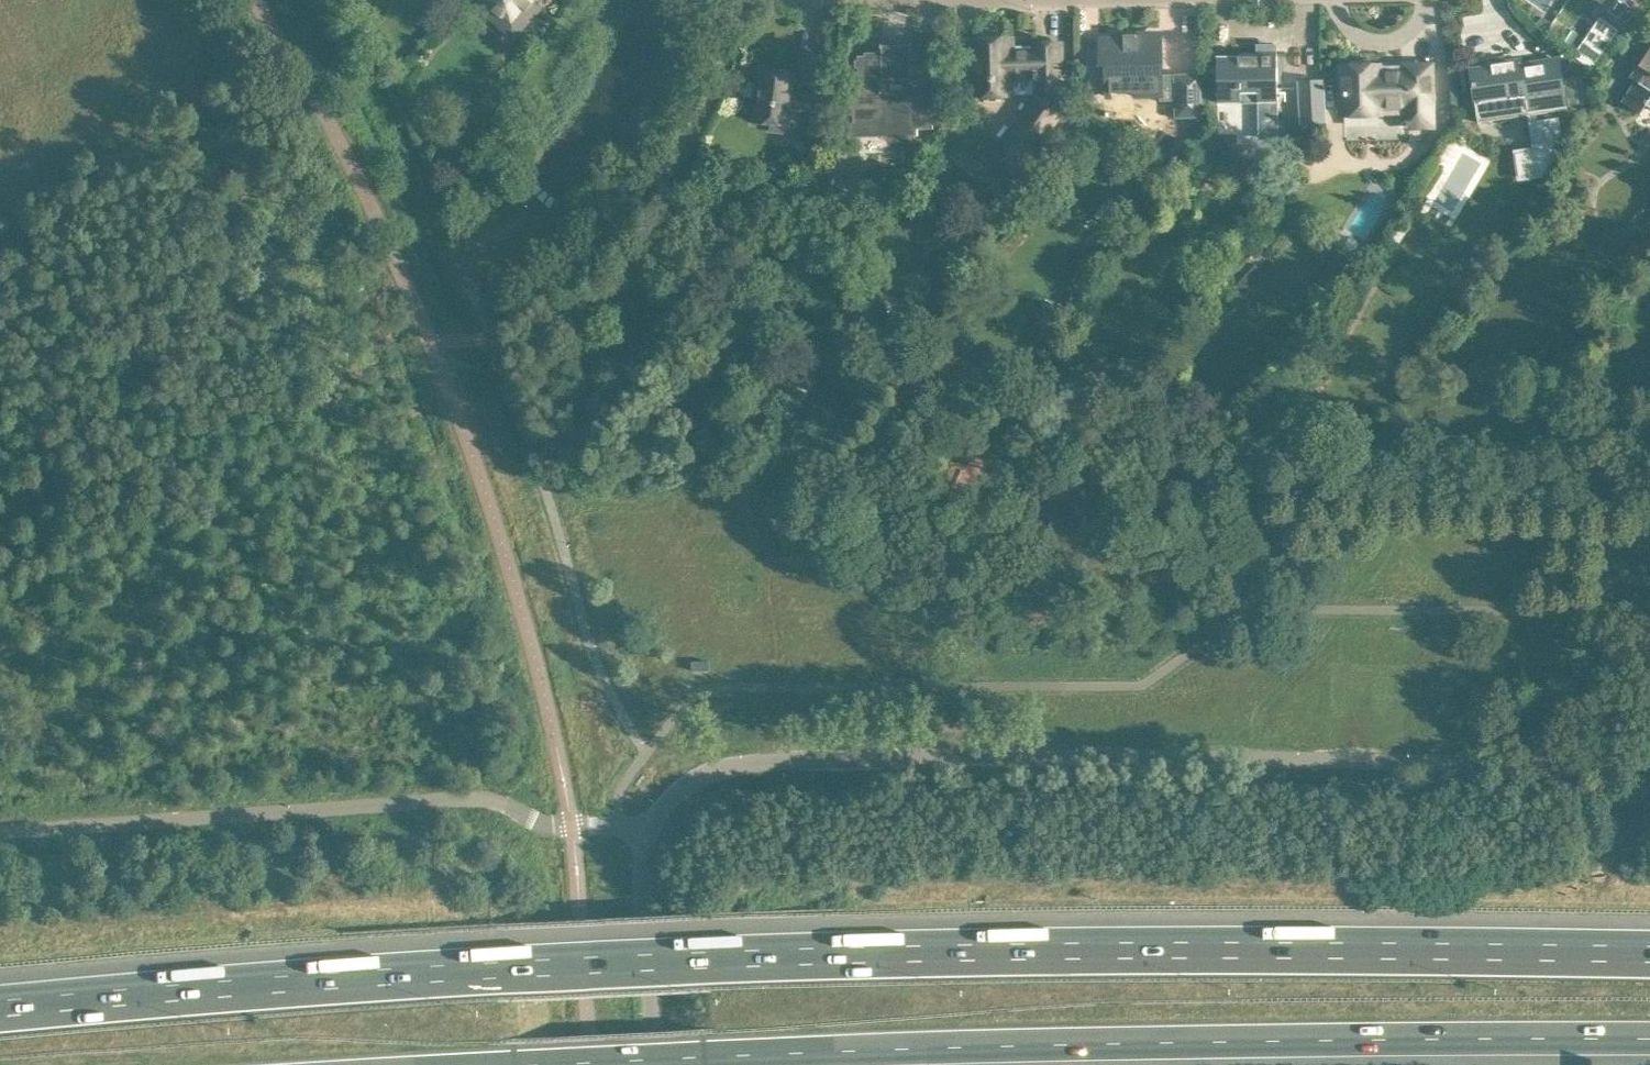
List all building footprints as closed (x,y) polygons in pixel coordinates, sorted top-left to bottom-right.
[(513,25),(536,0),(485,0),(513,25)] [(1596,13),(1601,16),(1573,55),(1594,69),(1641,1),(1639,0),(1605,0),(1596,13)] [(1542,17),(1535,27),(1545,34),(1552,24),(1542,17)] [(1124,38),(1100,39),(1101,62),(1107,62),(1107,96),(1160,95),(1160,101),(1175,101),(1174,74),(1162,74),(1162,51),(1151,51),(1150,33),(1124,34),(1124,38)] [(1015,178),(1063,110),(1061,42),(1034,43),(1034,49),(1013,50),(1013,37),(973,38),(974,96),(1014,96),(1014,94),(1033,94),(1033,105),(993,163),(1015,178)] [(854,123),(852,123),(852,133),(883,133),(883,136),(918,135),(918,129),(934,128),(933,65),(940,65),(940,50),(932,51),(932,44),(912,45),(912,43),(881,44),(881,55),(858,55),(859,72),(856,72),(856,96),(853,96),(854,123)] [(1631,78),(1637,81),(1623,102),(1641,113),(1647,104),(1649,106),(1649,48),(1631,78)] [(1217,65),(1209,65),(1210,74),(1217,74),(1218,102),(1258,102),(1258,109),(1278,108),(1277,51),(1257,52),(1257,56),(1217,57),(1217,65)] [(815,110),(822,55),(805,53),(802,73),(761,68),(755,121),(789,125),(791,107),(815,110)] [(1488,67),(1471,70),(1476,109),(1478,122),(1529,115),(1534,145),(1538,171),(1551,169),(1563,145),(1559,117),(1537,120),(1536,114),(1567,109),(1562,74),(1546,76),(1544,66),(1522,69),(1521,60),(1488,65),(1488,67)] [(1407,125),(1432,125),(1431,65),(1405,65),(1406,71),(1379,71),(1379,66),(1343,67),(1343,113),(1380,113),(1379,107),(1406,107),(1407,125)] [(1202,73),(1174,74),(1175,101),(1175,118),(1203,117),(1202,73)] [(1324,122),(1323,80),(1297,81),(1297,124),(1324,122)] [(439,156),(438,162),(442,167),(451,169),(456,165),(457,159),(454,154),(444,153),(439,156)] [(1307,156),(1300,166),(1310,173),(1317,163),(1307,156)] [(1141,213),(1134,224),(1143,230),(1150,219),(1141,213)] [(1399,228),(1389,244),(1397,249),(1407,233),(1399,228)] [(1334,255),(1319,280),(1332,288),(1348,263),(1334,255)] [(629,365),(617,381),(628,390),(641,375),(629,365)] [(709,670),(709,663),(709,661),(692,661),(692,670),(709,670)]
